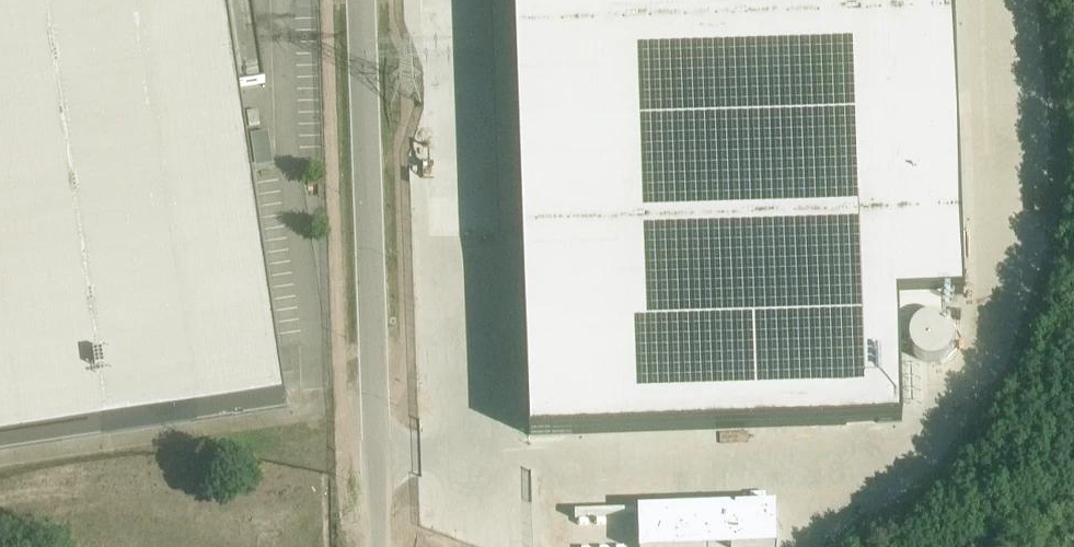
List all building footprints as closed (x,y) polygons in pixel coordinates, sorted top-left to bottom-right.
[(286,405),(239,90),(265,86),(263,76),(252,0),(0,0),(0,448),(286,405)] [(528,435),(902,422),(898,298),(964,295),(954,0),(513,0),(528,435)]
